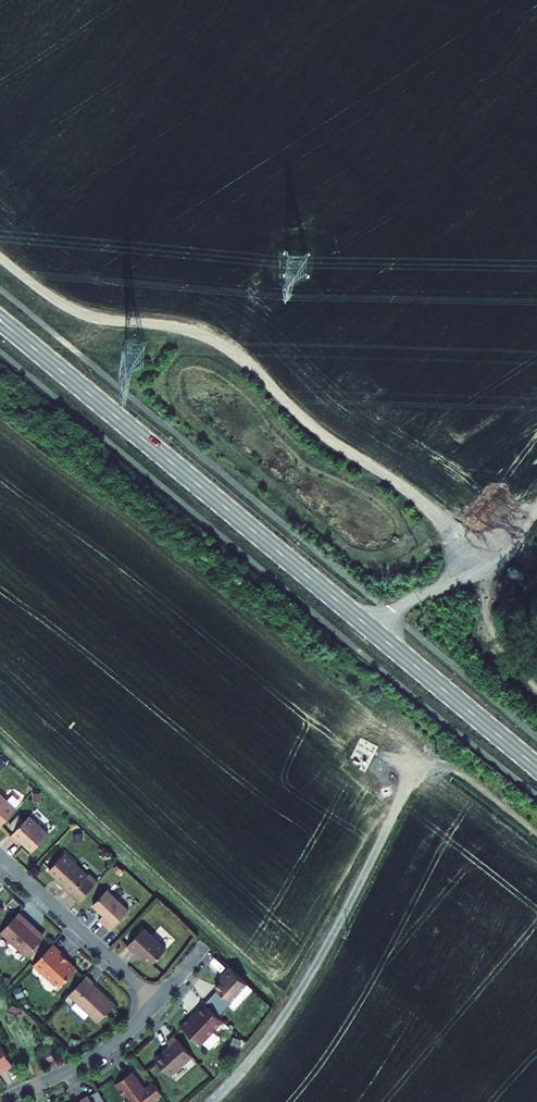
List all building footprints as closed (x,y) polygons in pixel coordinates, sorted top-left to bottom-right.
[(16,809),(0,794),(0,827),(16,809)] [(14,796),(8,802),(16,809),(22,803),(14,796)] [(29,816),(10,836),(17,843),(20,840),(32,851),(48,834),(29,816)] [(65,887),(80,901),(95,884),(87,877),(89,875),(65,853),(49,870),(66,886),(65,887)] [(113,869),(119,874),(122,871),(117,866),(113,869)] [(91,873),(87,877),(95,884),(99,881),(91,873)] [(99,919),(111,930),(129,910),(107,890),(93,905),(103,915),(99,919)] [(44,938),(33,928),(35,926),(19,912),(1,932),(27,956),(44,938)] [(144,928),(128,945),(134,952),(137,949),(152,964),(166,949),(144,928)] [(51,978),(60,986),(76,969),(67,961),(68,960),(64,956),(65,955),(53,944),(33,965),(49,980),(51,978)] [(216,987),(231,1001),(247,983),(230,967),(224,973),(226,976),(216,987)] [(69,994),(99,1022),(115,1004),(92,983),(93,982),(86,976),(69,994)] [(21,988),(15,990),(17,998),(23,995),(21,988)] [(218,989),(205,1003),(219,1016),(232,1002),(231,1001),(218,989)] [(77,1002),(72,1007),(85,1018),(90,1013),(77,1002)] [(181,1026),(201,1044),(224,1020),(205,1003),(193,1017),(191,1015),(181,1026)] [(240,1030),(243,1037),(250,1033),(247,1026),(240,1030)] [(155,1059),(171,1076),(193,1056),(175,1036),(168,1042),(172,1047),(167,1051),(164,1051),(155,1059)] [(69,1045),(78,1047),(80,1041),(71,1038),(69,1045)] [(5,1070),(13,1065),(0,1042),(0,1070),(4,1067),(5,1070)] [(41,1053),(46,1063),(55,1058),(50,1049),(41,1053)] [(144,1090),(140,1084),(141,1083),(132,1071),(115,1084),(124,1096),(129,1092),(133,1098),(127,1101),(150,1101),(162,1093),(154,1082),(144,1090)] [(93,1101),(105,1101),(99,1091),(90,1096),(93,1101)]
